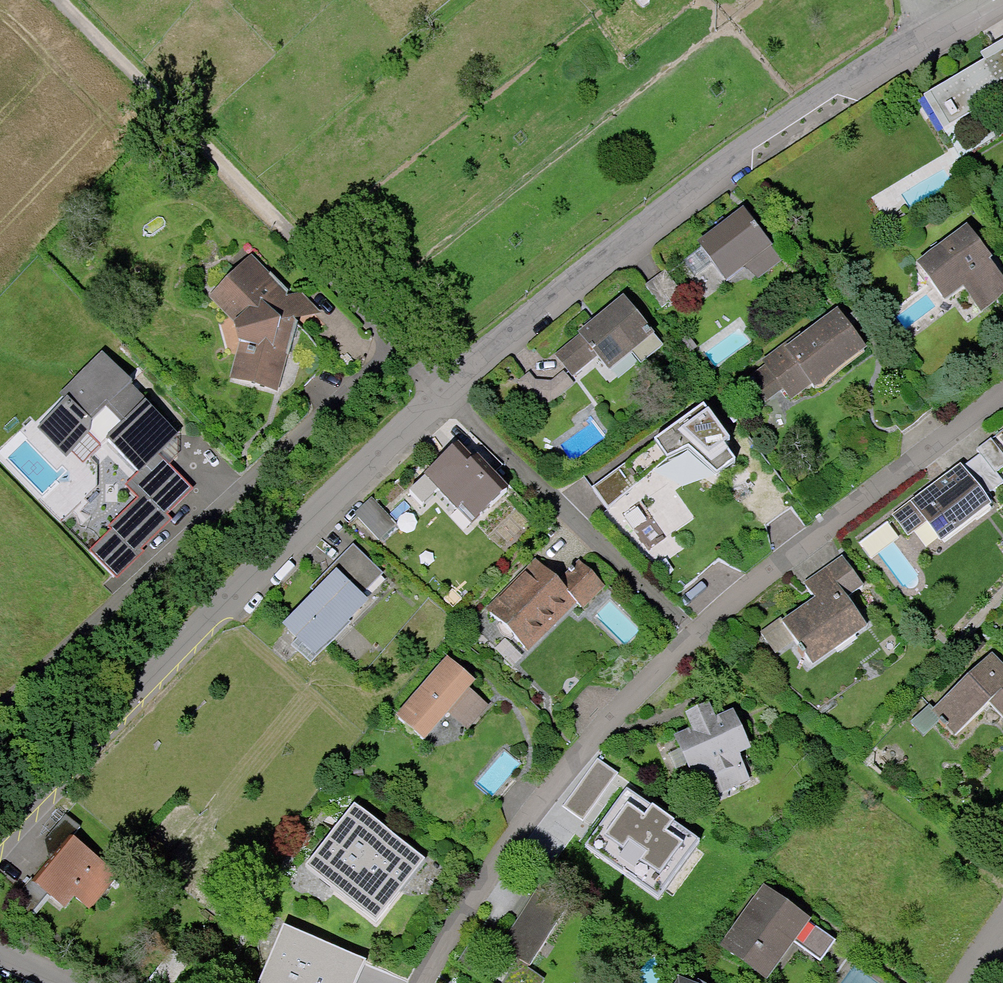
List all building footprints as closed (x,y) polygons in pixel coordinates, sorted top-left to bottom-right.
[(929,99),(949,132),(1002,100),(1002,47),(987,57),(990,62),(929,99)] [(743,206),(697,241),(727,279),(773,244),(743,206)] [(971,285),(988,308),(1002,298),(1002,272),(972,231),(922,268),(948,302),(971,285)] [(213,295),(238,322),(243,342),(234,378),(280,390),(299,317),(321,312),(303,293),(293,295),(255,255),(213,295)] [(665,269),(644,285),(662,308),(683,293),(665,269)] [(628,295),(586,330),(619,369),(661,334),(628,295)] [(869,350),(841,312),(753,378),(771,402),(789,388),(800,402),(869,350)] [(583,334),(558,353),(576,376),(600,357),(583,334)] [(137,385),(107,355),(38,425),(86,472),(112,446),(140,474),(128,486),(141,499),(111,530),(115,534),(95,555),(119,579),(144,554),(142,552),(171,522),(167,518),(192,493),(161,463),(185,440),(133,389),(137,385)] [(539,381),(531,371),(520,380),(536,400),(554,400),(576,382),(567,370),(554,380),(539,381)] [(729,436),(704,401),(654,438),(668,455),(687,444),(716,472),(736,457),(724,440),(729,436)] [(989,438),(1002,456),(1002,427),(989,438)] [(989,477),(1002,467),(1002,456),(989,438),(987,434),(967,448),(970,452),(989,477)] [(593,486),(608,509),(637,487),(670,458),(668,455),(654,438),(593,486)] [(431,467),(404,492),(422,511),(440,493),(461,514),(464,510),(477,524),(513,489),(481,457),(475,462),(459,446),(434,470),(431,467)] [(977,494),(993,482),(989,477),(970,452),(954,463),(977,494)] [(977,494),(954,463),(902,502),(885,515),(892,523),(899,533),(916,520),(933,543),(985,504),(977,494)] [(374,496),(357,513),(383,539),(399,523),(374,496)] [(386,572),(356,544),(314,588),(320,593),(288,626),(318,654),(371,600),(365,594),(386,572)] [(800,637),(819,663),(871,625),(850,597),(867,585),(846,557),(810,583),(822,600),(791,622),(788,618),(765,635),(778,653),(800,637)] [(531,651),(579,601),(586,607),(608,585),(583,561),(562,583),(539,561),(490,611),(531,651)] [(997,655),(940,709),(963,733),(995,703),(1002,711),(1002,661),(997,655)] [(451,659),(400,717),(428,742),(479,683),(451,659)] [(742,768),(737,756),(754,748),(738,712),(720,720),(713,704),(691,715),(697,730),(679,738),(695,774),(714,766),(719,778),(742,768)] [(561,805),(583,821),(618,772),(597,756),(561,805)] [(699,838),(626,787),(586,845),(659,896),(699,838)] [(354,802),(307,863),(377,917),(424,856),(354,802)] [(90,906),(117,874),(76,840),(39,883),(35,879),(25,891),(25,901),(28,909),(33,913),(50,892),(68,907),(77,895),(90,906)] [(533,967),(577,900),(547,881),(487,973),(502,982),(547,982),(549,981),(530,969),(532,966),(533,967)] [(825,960),(840,941),(769,890),(727,948),(772,980),(800,942),(825,960)] [(283,923),(258,982),(355,982),(366,958),(283,923)]
